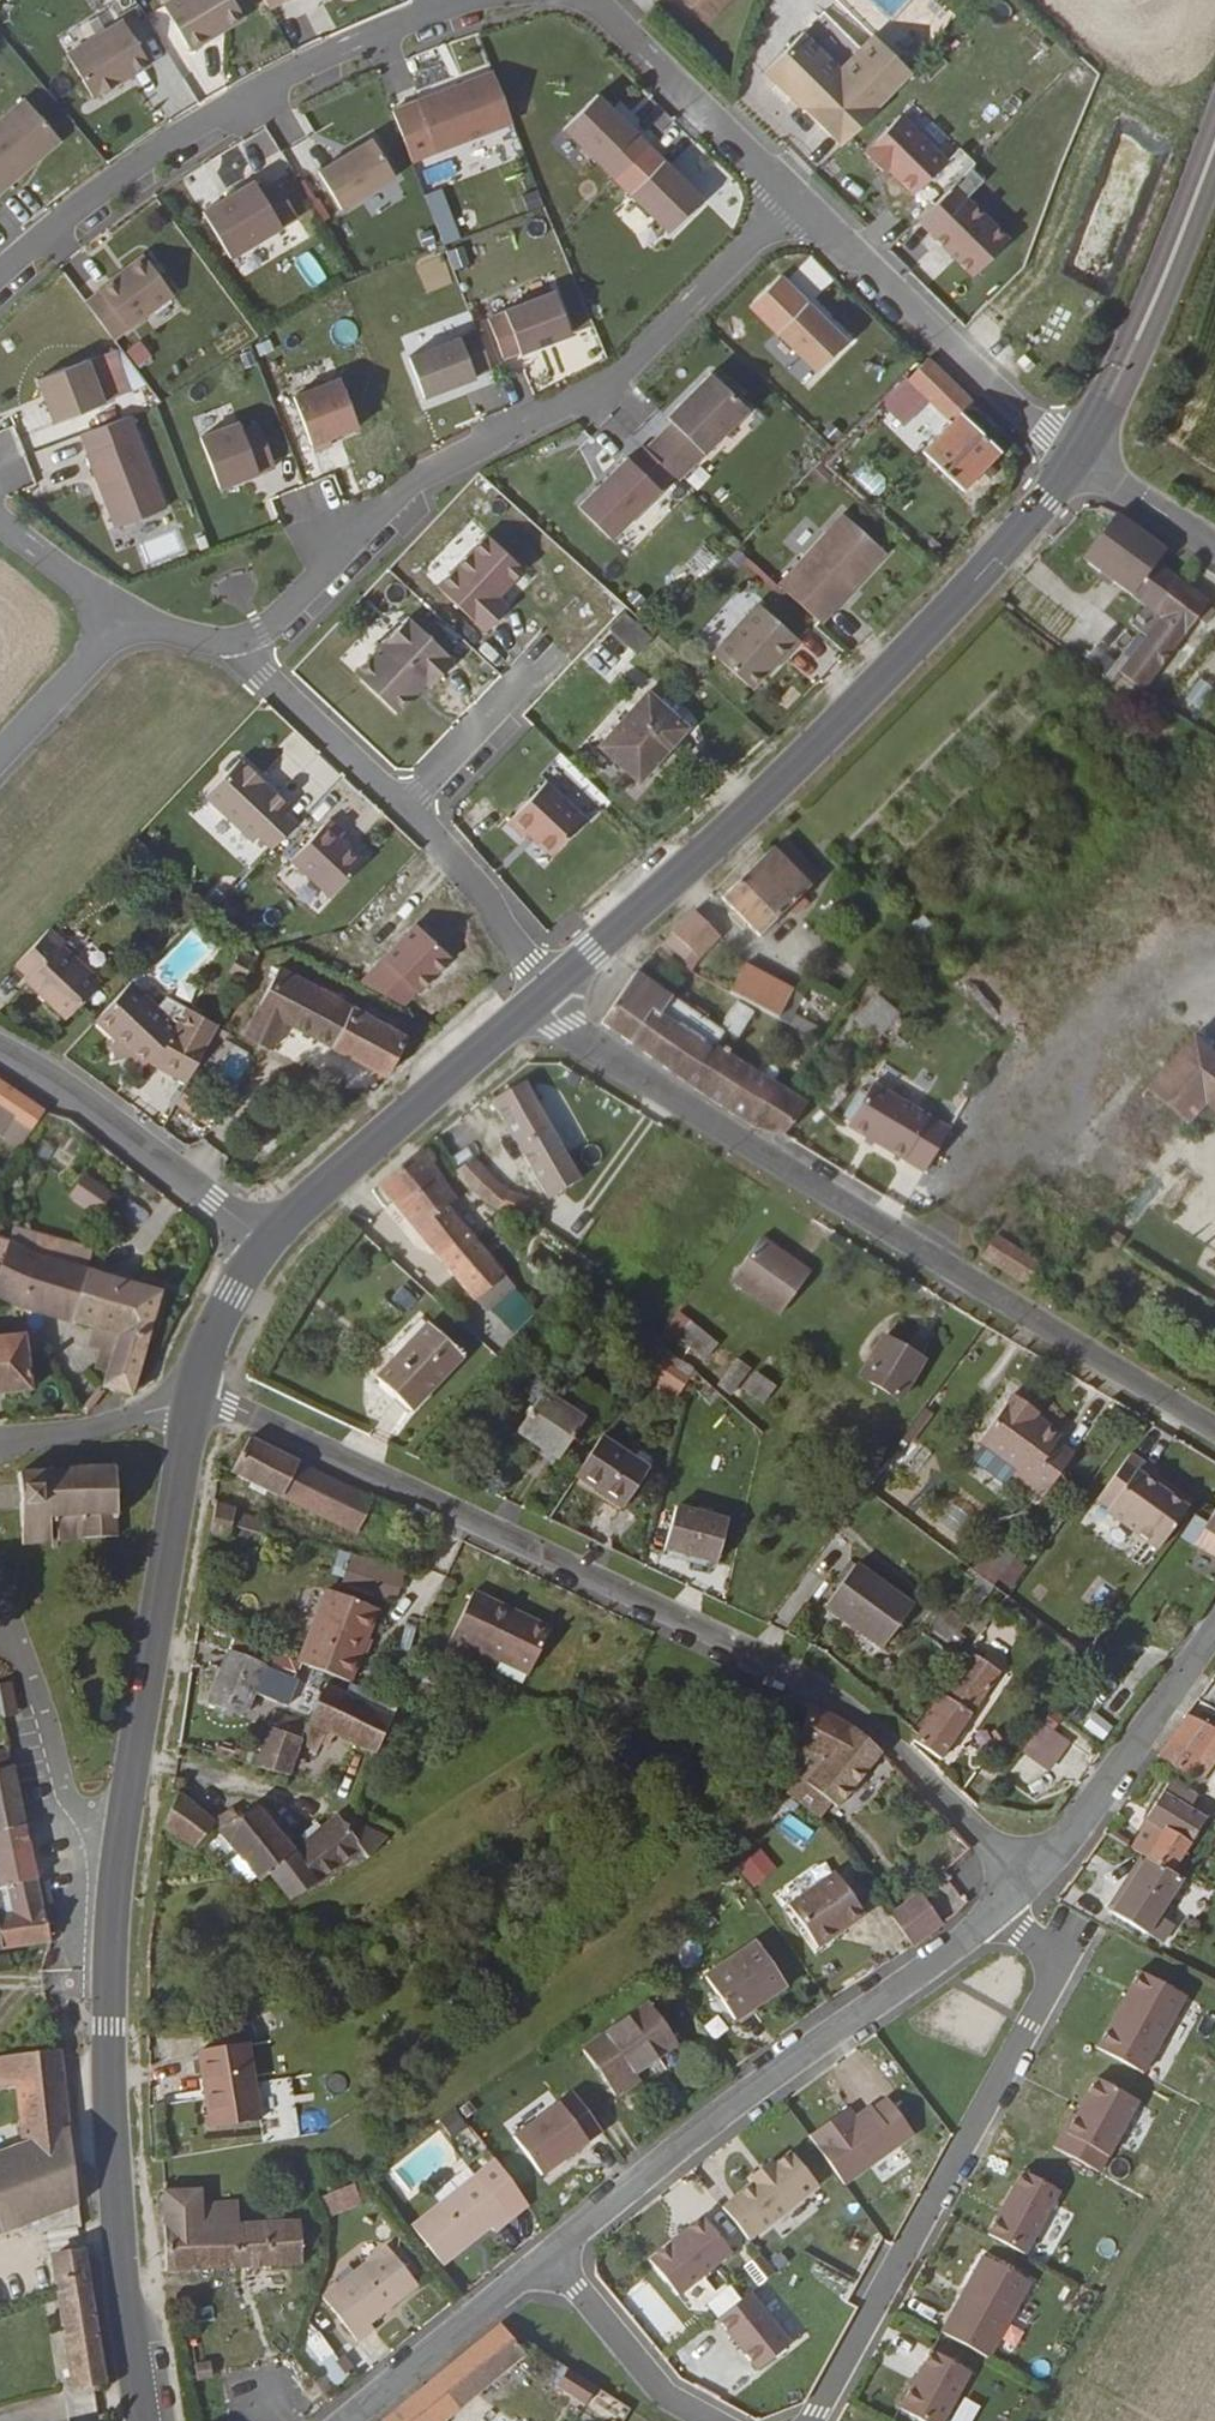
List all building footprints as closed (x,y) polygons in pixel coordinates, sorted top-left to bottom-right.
[(237,0),(185,0),(168,10),(196,54),(249,21),(237,0)] [(275,12),(296,0),(268,0),(275,12)] [(726,0),(682,0),(705,24),(726,0)] [(823,13),(814,22),(839,46),(848,37),(823,13)] [(155,68),(129,25),(73,58),(99,102),(155,68)] [(915,75),(874,35),(842,67),(807,32),(767,72),(843,147),(915,75)] [(518,126),(498,76),(398,115),(417,165),(518,126)] [(654,150),(603,99),(569,133),(620,184),(654,150)] [(39,112),(0,145),(0,201),(67,144),(39,112)] [(950,162),(903,116),(867,153),(886,172),(890,169),(917,196),(950,162)] [(400,181),(377,142),(324,175),(347,213),(400,181)] [(707,203),(669,165),(635,199),(674,237),(707,203)] [(265,195),(259,185),(208,215),(236,262),(303,221),(281,185),(265,195)] [(972,272),(1007,236),(957,186),(921,222),(972,272)] [(314,250),(296,256),(308,288),(326,281),(314,250)] [(178,299),(149,259),(103,293),(105,296),(90,306),(118,344),(178,299)] [(576,339),(560,296),(509,314),(510,316),(493,322),(506,357),(523,351),(525,358),(576,339)] [(851,346),(812,308),(782,338),(821,377),(851,346)] [(496,374),(482,336),(414,362),(429,402),(480,383),(480,380),(496,374)] [(971,418),(982,404),(937,358),(914,383),(924,393),(921,398),(934,408),(938,404),(962,425),(930,462),(970,496),(1010,452),(971,418)] [(109,407),(93,364),(43,383),(59,426),(109,407)] [(677,427),(651,453),(676,478),(683,485),(753,415),(716,378),(672,422),(677,427)] [(364,431),(345,384),(299,402),(320,456),(337,449),(335,442),(364,431)] [(902,399),(886,432),(920,448),(936,415),(902,399)] [(173,513),(137,419),(88,437),(95,456),(94,456),(123,532),(173,513)] [(281,471),(265,429),(244,436),(241,429),(207,442),(226,492),(281,471)] [(632,462),(583,512),(613,541),(676,478),(651,453),(648,451),(634,465),(632,462)] [(850,514),(785,588),(827,625),(892,550),(850,514)] [(1105,517),(1073,558),(1157,619),(1181,590),(1149,564),(1154,554),(1105,517)] [(438,589),(486,633),(508,608),(497,598),(524,569),(486,535),(438,589)] [(706,578),(721,557),(704,545),(688,566),(706,578)] [(1157,619),(1114,675),(1135,690),(1192,617),(1201,605),(1181,590),(1157,619)] [(776,669),(779,671),(805,642),(764,604),(717,655),(756,691),(776,669)] [(643,632),(612,605),(598,621),(629,648),(643,632)] [(1197,620),(1208,610),(1201,605),(1192,617),(1197,620)] [(445,659),(399,616),(346,674),(389,712),(417,682),(421,686),(445,659)] [(648,776),(685,736),(646,703),(610,743),(648,776)] [(198,799),(262,856),(291,825),(276,811),(281,806),(233,761),(198,799)] [(578,821),(538,785),(500,828),(514,841),(518,837),(542,859),(578,821)] [(285,862),(325,898),(360,860),(335,837),(338,834),(324,820),(285,862)] [(814,870),(784,842),(781,845),(811,873),(814,870)] [(791,892),(811,873),(781,845),(772,854),(763,845),(716,892),(754,928),(777,906),(791,892)] [(785,914),(799,900),(791,892),(777,906),(785,914)] [(955,978),(1017,1043),(1097,967),(1034,903),(955,978)] [(678,962),(706,928),(685,905),(652,939),(670,956),(678,962)] [(928,944),(940,932),(924,916),(912,928),(928,944)] [(366,972),(403,1008),(457,952),(420,917),(366,972)] [(52,958),(56,953),(41,939),(7,974),(23,989),(20,992),(59,1029),(91,995),(52,958)] [(667,963),(674,969),(678,962),(670,956),(667,963)] [(778,989),(730,959),(714,983),(762,1013),(778,989)] [(708,1048),(718,1032),(626,964),(598,1026),(746,1128),(778,1136),(800,1106),(708,1048)] [(377,1079),(397,1037),(299,988),(272,974),(265,985),(235,1042),(263,1056),(276,1032),(377,1079)] [(157,1009),(150,1017),(124,993),(88,1031),(106,1048),(102,1052),(105,1068),(116,1065),(132,1080),(140,1071),(178,1092),(181,1087),(197,1057),(170,1042),(182,1023),(157,1009)] [(856,1018),(880,1042),(903,1018),(879,994),(856,1018)] [(738,1038),(756,1013),(738,1001),(721,1026),(738,1038)] [(197,1057),(208,1038),(182,1023),(170,1042),(197,1057)] [(1205,1108),(1214,1116),(1214,1050),(1196,1033),(1145,1092),(1185,1128),(1205,1108)] [(841,1128),(897,1162),(924,1120),(867,1085),(841,1128)] [(195,1126),(208,1105),(181,1087),(178,1092),(169,1107),(195,1126)] [(0,1101),(0,1130),(19,1142),(32,1121),(0,1101)] [(576,1182),(532,1104),(498,1121),(544,1201),(576,1182)] [(451,1203),(425,1173),(411,1156),(372,1187),(469,1303),(497,1280),(491,1270),(504,1258),(475,1223),(462,1234),(442,1211),(451,1203)] [(502,1196),(467,1163),(452,1178),(477,1207),(535,1225),(540,1207),(502,1196)] [(70,1199),(98,1216),(114,1190),(85,1173),(70,1199)] [(92,1251),(29,1235),(25,1250),(38,1258),(88,1270),(92,1251)] [(38,1258),(25,1250),(0,1238),(0,1292),(32,1303),(38,1258)] [(805,1275),(758,1239),(727,1279),(775,1315),(805,1275)] [(1027,1268),(988,1242),(973,1262),(1014,1287),(1027,1268)] [(32,1303),(77,1318),(88,1270),(38,1258),(32,1303)] [(118,1330),(147,1339),(162,1286),(88,1270),(77,1318),(92,1322),(118,1330)] [(98,1351),(110,1355),(118,1330),(92,1322),(88,1340),(101,1344),(98,1351)] [(400,1412),(454,1359),(420,1325),(365,1379),(400,1412)] [(105,1377),(136,1385),(147,1339),(118,1330),(110,1355),(105,1377)] [(853,1380),(889,1403),(914,1363),(877,1341),(853,1380)] [(0,1351),(0,1392),(17,1389),(13,1349),(0,1351)] [(649,1379),(673,1398),(691,1377),(667,1357),(649,1379)] [(767,1404),(777,1381),(744,1366),(734,1389),(767,1404)] [(1051,1441),(1056,1435),(1037,1421),(1035,1426),(1024,1418),(1027,1414),(1030,1410),(1007,1395),(973,1442),(1011,1468),(1007,1475),(1038,1497),(1068,1454),(1051,1441)] [(507,1434),(546,1463),(572,1425),(534,1396),(507,1434)] [(1037,1421),(1027,1414),(1024,1418),(1035,1426),(1037,1421)] [(347,1446),(354,1434),(340,1427),(333,1439),(347,1446)] [(636,1475),(592,1441),(565,1479),(610,1512),(636,1475)] [(223,1477),(351,1533),(368,1502),(240,1442),(223,1477)] [(1102,1508),(1155,1545),(1174,1517),(1124,1477),(1138,1457),(1126,1449),(1093,1493),(1105,1502),(1102,1508)] [(1144,1475),(1150,1465),(1138,1457),(1124,1477),(1174,1517),(1183,1503),(1144,1475)] [(18,1473),(22,1543),(48,1542),(49,1547),(58,1547),(58,1539),(80,1538),(118,1536),(114,1468),(18,1473)] [(963,1535),(973,1512),(951,1503),(941,1525),(963,1535)] [(216,1505),(214,1520),(265,1528),(267,1513),(216,1505)] [(1210,1514),(1205,1522),(1214,1530),(1214,1507),(1210,1514)] [(655,1555),(703,1572),(718,1534),(668,1516),(655,1555)] [(1214,1552),(1214,1530),(1205,1522),(1195,1538),(1214,1552)] [(995,1540),(976,1568),(1012,1591),(1030,1563),(995,1540)] [(398,1602),(407,1567),(340,1549),(330,1584),(398,1602)] [(817,1613),(876,1654),(907,1610),(848,1569),(817,1613)] [(293,1658),(347,1684),(381,1614),(326,1589),(293,1658)] [(480,1650),(533,1675),(555,1629),(479,1593),(452,1649),(475,1659),(480,1650)] [(965,1641),(969,1622),(938,1616),(934,1635),(965,1641)] [(209,1698),(239,1713),(265,1666),(233,1650),(209,1698)] [(964,1654),(911,1730),(907,1736),(903,1742),(933,1762),(995,1674),(964,1654)] [(23,1712),(13,1679),(0,1683),(0,1703),(5,1718),(23,1712)] [(343,1739),(360,1746),(380,1708),(326,1686),(309,1723),(278,1712),(256,1764),(290,1772),(302,1743),(321,1751),(325,1745),(337,1751),(343,1739)] [(821,1760),(846,1725),(809,1705),(797,1732),(793,1738),(794,1745),(821,1760)] [(382,1755),(399,1716),(380,1708),(360,1746),(382,1755)] [(1106,1740),(1116,1723),(1094,1710),(1084,1727),(1106,1740)] [(1190,1715),(1158,1760),(1189,1777),(1214,1741),(1214,1728),(1190,1715)] [(1040,1789),(1072,1734),(1044,1718),(1022,1756),(1027,1759),(1018,1776),(1040,1789)] [(834,1804),(873,1751),(846,1725),(821,1760),(794,1745),(797,1761),(799,1770),(804,1770),(807,1773),(801,1782),(834,1804)] [(767,1746),(783,1751),(787,1742),(770,1736),(767,1746)] [(1204,1786),(1214,1770),(1214,1741),(1189,1777),(1204,1786)] [(0,1755),(0,1773),(12,1771),(8,1753),(0,1755)] [(25,1832),(12,1771),(0,1773),(0,1836),(25,1832)] [(1156,1786),(1132,1822),(1135,1824),(1155,1837),(1141,1859),(1166,1873),(1169,1869),(1173,1861),(1196,1824),(1171,1810),(1177,1799),(1156,1786)] [(213,1826),(181,1799),(175,1806),(166,1821),(169,1826),(200,1845),(212,1828),(213,1826)] [(247,1860),(277,1832),(253,1806),(222,1833),(247,1860)] [(789,1810),(776,1827),(800,1846),(813,1829),(789,1810)] [(350,1825),(336,1823),(300,1856),(290,1865),(312,1888),(322,1880),(324,1883),(368,1850),(379,1861),(397,1846),(375,1834),(366,1842),(350,1825)] [(1135,1824),(1120,1848),(1141,1859),(1155,1837),(1135,1824)] [(290,1865),(300,1856),(277,1832),(247,1860),(269,1884),(290,1865)] [(749,1886),(778,1872),(766,1849),(738,1862),(749,1886)] [(41,1948),(23,1859),(0,1863),(0,1955),(41,1948)] [(1166,1873),(1141,1859),(1109,1912),(1145,1931),(1156,1913),(1180,1875),(1169,1869),(1166,1873)] [(852,1908),(869,1898),(845,1860),(830,1870),(828,1867),(778,1897),(804,1942),(854,1911),(852,1908)] [(879,1915),(900,1947),(932,1925),(909,1894),(879,1915)] [(1162,1942),(1173,1924),(1156,1913),(1145,1931),(1162,1942)] [(700,1978),(727,2020),(778,1989),(751,1947),(700,1978)] [(1185,1987),(1139,1962),(1097,2039),(1142,2064),(1185,1987)] [(620,2076),(666,2049),(642,2009),(571,2052),(601,2100),(626,2085),(620,2076)] [(205,2124),(254,2118),(242,2043),(195,2050),(205,2124)] [(69,2207),(53,2050),(0,2059),(0,2090),(7,2089),(11,2139),(0,2146),(0,2232),(69,2207)] [(1118,2081),(1075,2058),(1054,2096),(1051,2094),(1040,2112),(1086,2137),(1118,2081)] [(807,2127),(842,2176),(912,2125),(884,2087),(853,2109),(846,2099),(807,2127)] [(512,2135),(541,2177),(595,2139),(566,2097),(512,2135)] [(439,2118),(452,2137),(468,2126),(455,2107),(439,2118)] [(747,2170),(716,2195),(743,2227),(811,2172),(784,2139),(768,2153),(764,2149),(743,2166),(747,2170)] [(486,2227),(515,2204),(486,2155),(403,2222),(434,2258),(482,2221),(486,2227)] [(1022,2163),(986,2226),(1023,2246),(1058,2183),(1022,2163)] [(322,2210),(357,2198),(352,2179),(317,2191),(322,2210)] [(212,2202),(212,2191),(157,2192),(159,2271),(294,2260),(294,2246),(298,2246),(298,2240),(293,2240),(292,2220),(238,2223),(237,2202),(212,2202)] [(724,2239),(696,2204),(642,2247),(670,2282),(724,2239)] [(358,2320),(407,2281),(377,2244),(312,2297),(347,2341),(364,2326),(358,2320)] [(1028,2274),(981,2248),(939,2324),(986,2350),(1028,2274)] [(66,2389),(98,2384),(76,2252),(45,2256),(66,2389)] [(754,2283),(772,2276),(764,2256),(746,2263),(754,2283)] [(786,2336),(746,2285),(713,2310),(754,2362),(786,2336)] [(520,2350),(495,2317),(369,2420),(437,2420),(520,2350)] [(318,2331),(302,2343),(334,2387),(350,2375),(318,2331)] [(929,2343),(898,2400),(936,2420),(937,2420),(968,2364),(929,2343)] [(551,2380),(581,2400),(592,2379),(562,2360),(551,2380)] [(243,2393),(264,2388),(259,2366),(221,2375),(232,2420),(250,2420),(243,2393)] [(981,2402),(962,2396),(954,2420),(975,2420),(981,2402)]
